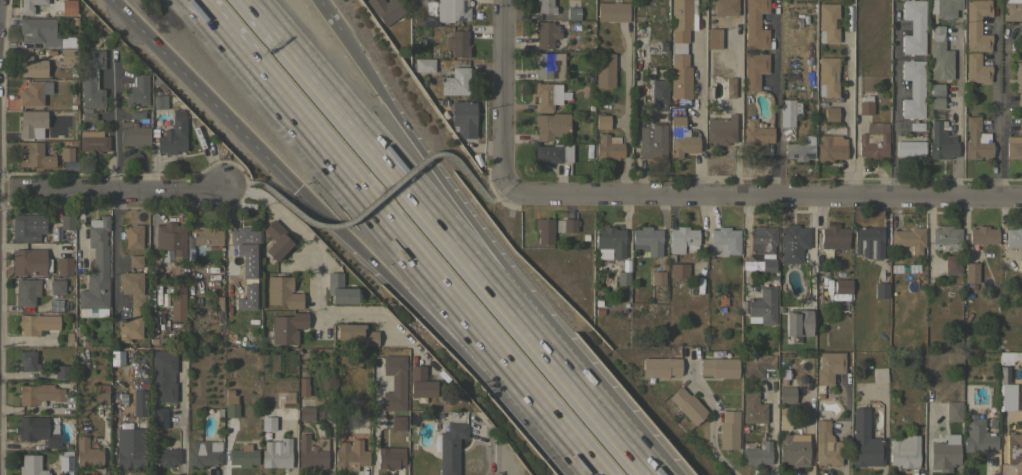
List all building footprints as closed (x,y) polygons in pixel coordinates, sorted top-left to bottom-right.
[(20,6),(20,0),(46,0),(46,4),(31,3),(31,6),(33,6),(33,14),(19,14),(19,6),(20,6)] [(60,13),(74,13),(75,0),(60,0),(60,13)] [(385,2),(388,0),(398,0),(406,11),(384,26),(365,0),(384,0),(385,2)] [(411,4),(411,0),(466,0),(466,7),(469,7),(469,19),(452,19),(452,21),(439,21),(439,25),(418,25),(418,21),(413,21),(413,18),(419,18),(419,4),(411,4)] [(535,4),(535,0),(552,0),(552,6),(555,6),(554,13),(551,13),(537,13),(537,4),(535,4)] [(670,98),(671,0),(691,0),(691,13),(696,13),(696,30),(688,30),(688,42),(686,42),(685,53),(688,53),(687,66),(691,66),(690,98),(670,98)] [(713,15),(713,0),(737,0),(737,15),(713,15)] [(744,48),(745,0),(768,0),(768,12),(759,12),(759,29),(767,29),(767,48),(744,48)] [(901,8),(901,0),(909,0),(912,0),(925,0),(924,54),(912,54),(912,55),(909,55),(909,54),(901,54),(901,35),(910,35),(910,19),(901,19),(901,11),(901,8)] [(930,13),(930,0),(962,0),(961,9),(955,9),(955,18),(948,18),(948,19),(944,19),(944,17),(936,17),(936,13),(930,13)] [(966,51),(966,0),(990,0),(990,5),(991,5),(991,17),(989,17),(989,16),(980,16),(980,34),(989,34),(991,34),(991,45),(990,45),(990,51),(986,51),(986,52),(984,52),(984,51),(966,51)] [(1004,2),(1004,0),(1020,0),(1020,2),(1021,2),(1021,35),(1020,35),(1020,20),(1002,20),(1002,14),(1003,14),(1003,2),(1004,2)] [(628,2),(628,21),(597,21),(597,2),(628,2)] [(838,3),(838,18),(833,18),(833,27),(838,27),(838,42),(818,42),(819,30),(818,30),(818,3),(838,3)] [(578,7),(578,19),(566,19),(566,7),(578,7)] [(21,42),(21,34),(19,34),(19,18),(54,18),(54,36),(59,36),(59,46),(43,46),(43,42),(21,42)] [(536,41),(537,41),(537,34),(534,34),(534,30),(535,30),(535,21),(541,21),(553,21),(553,25),(557,25),(557,28),(560,28),(560,38),(552,38),(552,48),(536,48),(536,41)] [(952,79),(949,79),(949,80),(945,80),(945,79),(929,79),(930,37),(930,25),(944,25),(944,37),(944,50),(952,50),(952,79)] [(720,49),(707,49),(707,28),(720,28),(720,49)] [(468,30),(468,37),(466,37),(466,44),(469,45),(469,47),(468,47),(468,57),(465,57),(451,56),(451,50),(445,49),(445,37),(451,37),(451,30),(468,30)] [(77,48),(77,64),(71,64),(71,67),(66,67),(66,64),(60,64),(61,48),(77,48)] [(81,50),(104,50),(104,68),(97,68),(97,89),(104,89),(104,107),(92,107),(82,107),(81,107),(81,50)] [(552,79),(535,79),(535,53),(563,52),(563,78),(552,78),(552,79)] [(980,52),(980,65),(988,65),(991,65),(990,76),(990,82),(986,82),(986,83),(984,82),(965,82),(966,52),(980,52)] [(595,53),(614,53),(614,87),(595,87),(595,53)] [(768,54),(767,73),(758,73),(758,91),(744,91),(745,53),(768,54)] [(20,76),(20,55),(32,55),(32,59),(46,59),(46,76),(20,76)] [(838,57),(838,72),(833,72),(833,81),(838,81),(838,96),(818,96),(818,84),(818,57),(838,57)] [(434,58),(434,72),(414,71),(414,58),(434,58)] [(908,60),(908,59),(911,59),(911,60),(924,60),(923,118),(911,118),(911,119),(908,119),(908,118),(900,118),(901,110),(900,110),(900,106),(901,106),(901,98),(909,98),(909,80),(901,80),(901,72),(900,72),(900,69),(901,69),(901,60),(908,60)] [(1015,62),(1021,62),(1021,107),(1017,107),(1017,92),(1014,92),(1015,62)] [(469,67),(469,94),(440,94),(441,69),(451,69),(451,67),(469,67)] [(148,104),(125,105),(125,86),(134,86),(133,74),(147,74),(148,104)] [(735,77),(734,98),(725,98),(725,77),(735,77)] [(652,82),(652,79),(664,79),(664,82),(665,82),(665,109),(662,109),(662,110),(653,110),(653,109),(651,109),(651,102),(651,82),(652,82)] [(18,105),(18,89),(25,89),(26,81),(51,81),(51,93),(42,93),(42,105),(18,105)] [(561,84),(561,91),(570,91),(570,99),(561,99),(561,104),(552,104),(552,111),(537,111),(537,110),(536,110),(536,103),(537,103),(537,96),(534,95),(535,83),(561,84)] [(943,108),(930,108),(930,83),(943,83),(943,108)] [(166,108),(153,108),(153,94),(166,95),(166,108)] [(859,100),(859,96),(871,95),(871,101),(872,101),(873,114),(858,114),(858,100),(859,100)] [(793,99),(794,126),(780,127),(780,99),(793,99)] [(475,138),(460,138),(460,135),(458,135),(458,133),(456,133),(456,125),(451,125),(451,101),(475,101),(475,138)] [(81,120),(81,112),(82,112),(82,107),(92,107),(91,112),(95,112),(95,120),(81,120)] [(837,107),(837,121),(824,120),(824,107),(837,107)] [(185,151),(175,151),(175,154),(164,154),(164,151),(156,151),(156,136),(163,136),(163,129),(171,129),(171,109),(181,109),(185,113),(185,151)] [(46,110),(46,127),(42,127),(42,138),(18,138),(18,130),(20,130),(20,110),(46,110)] [(728,119),(728,112),(735,112),(735,142),(727,142),(727,145),(716,145),(716,142),(706,142),(706,119),(728,119)] [(551,114),(551,113),(568,113),(568,136),(552,135),(552,141),(535,141),(536,134),(537,134),(537,126),(534,126),(534,114),(551,114)] [(609,115),(609,129),(595,128),(595,115),(609,115)] [(670,115),(684,116),(684,129),(688,129),(688,136),(698,136),(698,138),(698,152),(681,152),(681,157),(669,157),(670,115)] [(950,156),(950,159),(928,159),(927,141),(931,141),(930,116),(938,116),(938,121),(946,120),(946,135),(955,135),(955,141),(957,141),(957,156),(950,156)] [(979,116),(979,131),(978,131),(978,133),(990,133),(990,142),(992,142),(992,156),(979,156),(979,159),(964,159),(964,141),(967,141),(967,130),(965,130),(965,116),(979,116)] [(746,127),(746,118),(756,119),(756,127),(772,127),(772,142),(765,142),(765,145),(743,144),(743,127),(746,127)] [(639,120),(665,120),(665,163),(646,163),(646,158),(638,158),(639,120)] [(120,145),(120,121),(131,121),(131,122),(136,122),(136,127),(149,127),(149,145),(120,145)] [(888,123),(887,156),(880,156),(880,158),(868,158),(868,156),(858,156),(858,133),(866,133),(866,122),(888,123)] [(102,131),(102,136),(108,136),(108,151),(100,151),(100,154),(89,153),(89,151),(79,151),(79,130),(102,131)] [(596,142),(598,142),(598,133),(608,133),(608,136),(619,136),(619,142),(623,142),(623,157),(617,157),(617,160),(595,159),(596,142)] [(784,143),(801,143),(801,135),(813,135),(813,159),(805,159),(805,161),(794,161),(794,158),(784,158),(784,143)] [(819,143),(820,135),(840,135),(840,138),(846,138),(845,159),(832,159),(832,161),(817,161),(817,143),(819,143)] [(1006,136),(1021,136),(1021,159),(1016,159),(1016,156),(1006,156),(1006,136)] [(924,141),(924,156),(917,156),(917,158),(905,158),(905,156),(895,156),(895,141),(924,141)] [(42,142),(42,155),(54,155),(54,166),(32,166),(32,168),(28,168),(28,166),(18,166),(18,157),(16,157),(16,142),(42,142)] [(552,145),(552,144),(572,144),(572,162),(561,162),(561,163),(534,163),(534,145),(552,145)] [(73,160),(61,160),(60,156),(59,156),(59,151),(60,151),(60,147),(73,147),(73,160)] [(45,214),(45,232),(39,232),(39,240),(12,240),(12,215),(30,214),(45,214)] [(60,215),(74,215),(74,229),(61,229),(61,240),(50,240),(50,228),(52,228),(52,225),(55,225),(55,228),(59,228),(60,215)] [(107,307),(106,307),(107,316),(96,316),(96,308),(87,308),(88,316),(79,316),(78,308),(77,308),(77,290),(86,290),(86,269),(93,269),(92,247),(87,247),(87,225),(89,225),(89,223),(90,222),(92,221),(97,221),(99,223),(99,215),(108,215),(108,230),(105,231),(105,245),(107,245),(107,307)] [(553,229),(553,232),(553,244),(537,244),(537,229),(534,229),(534,219),(537,219),(537,218),(543,218),(543,217),(546,217),(546,218),(553,218),(553,229)] [(576,232),(555,232),(555,219),(562,219),(562,218),(576,218),(576,232)] [(274,262),(263,251),(273,240),(262,230),(273,219),(289,235),(286,238),(292,243),(274,262)] [(185,256),(173,256),(173,249),(155,249),(155,224),(163,225),(163,222),(175,222),(175,225),(185,225),(185,256)] [(142,248),(125,248),(125,237),(124,237),(124,235),(124,230),(124,228),(125,228),(125,226),(131,226),(131,224),(142,224),(142,248)] [(785,227),(785,224),(798,224),(798,228),(808,228),(808,248),(801,248),(801,263),(779,263),(779,227),(785,227)] [(826,228),(826,225),(838,225),(838,228),(848,228),(847,249),(820,249),(820,228),(826,228)] [(939,228),(939,225),(951,225),(951,228),(961,228),(961,249),(948,249),(948,245),(940,245),(940,243),(931,243),(931,228),(939,228)] [(602,229),(602,226),(614,226),(614,229),(624,229),(624,258),(612,258),(612,248),(611,248),(611,259),(598,259),(598,248),(595,248),(595,229),(602,229)] [(639,229),(639,226),(651,226),(651,229),(661,229),(661,244),(649,244),(649,251),(632,251),(632,229),(639,229)] [(676,229),(676,226),(688,226),(688,229),(698,229),(697,244),(697,252),(686,252),(686,246),(683,246),(683,253),(668,253),(669,229),(676,229)] [(754,229),(754,226),(763,226),(763,227),(776,227),(776,245),(773,245),(773,258),(774,258),(775,272),(761,272),(761,270),(741,270),(741,261),(761,261),(761,253),(749,253),(749,229),(754,229)] [(976,229),(976,226),(988,226),(988,229),(997,229),(997,244),(985,244),(985,245),(979,245),(979,244),(968,244),(968,228),(976,229)] [(1013,226),(1021,226),(1021,244),(1021,247),(1006,247),(1006,244),(1005,244),(1005,228),(1013,229),(1013,226)] [(200,230),(200,227),(212,227),(212,230),(222,230),(222,245),(209,245),(209,247),(203,247),(203,245),(192,245),(192,230),(200,230)] [(246,245),(246,252),(233,252),(233,245),(229,245),(229,230),(237,230),(237,227),(249,227),(249,230),(258,230),(258,245),(246,245)] [(717,229),(717,227),(729,227),(729,230),(739,230),(738,254),(726,254),(726,255),(710,255),(710,244),(709,244),(710,229),(717,229)] [(882,227),(882,258),(865,258),(860,253),(853,253),(853,227),(882,227)] [(909,230),(909,228),(924,228),(924,246),(921,246),(921,254),(911,254),(911,245),(890,245),(890,230),(909,230)] [(12,249),(45,249),(45,275),(12,275),(12,249)] [(241,251),(241,277),(256,278),(257,251),(241,251)] [(142,267),(129,267),(129,266),(128,266),(128,256),(129,256),(129,255),(142,255),(142,267)] [(960,274),(944,274),(944,255),(960,256),(960,274)] [(71,275),(72,275),(72,277),(64,277),(64,275),(57,275),(57,257),(72,257),(71,275)] [(238,275),(224,275),(224,259),(238,259),(238,275)] [(629,285),(616,285),(616,271),(622,271),(622,259),(629,259),(629,285)] [(978,262),(978,283),(964,283),(964,262),(978,262)] [(687,263),(688,278),(669,279),(669,263),(687,263)] [(665,284),(651,284),(651,271),(664,271),(665,284)] [(126,320),(126,317),(130,317),(130,316),(129,316),(129,306),(131,306),(131,293),(128,293),(122,293),(122,290),(118,290),(118,272),(141,272),(142,294),(143,294),(144,318),(141,318),(141,338),(129,338),(129,342),(118,342),(118,320),(126,320)] [(326,272),(342,272),(342,288),(355,288),(355,304),(330,303),(330,295),(326,295),(326,272)] [(267,276),(292,276),(292,291),(290,291),(290,293),(302,293),(302,308),(286,308),(286,304),(266,304),(267,276)] [(16,279),(39,279),(39,296),(33,296),(33,306),(16,305),(16,279)] [(64,279),(64,281),(65,281),(65,287),(64,287),(64,293),(50,293),(50,279),(64,279)] [(851,279),(851,293),(834,293),(834,279),(851,279)] [(876,282),(876,281),(886,282),(886,283),(888,283),(887,298),(874,297),(874,282),(876,282)] [(184,320),(170,320),(170,293),(171,293),(171,282),(184,282),(184,320)] [(254,309),(255,285),(243,284),(243,300),(239,299),(238,308),(254,309)] [(775,324),(759,324),(759,323),(748,323),(748,298),(759,298),(759,286),(775,286),(775,324)] [(811,335),(785,335),(785,312),(794,312),(794,313),(797,313),(797,310),(811,310),(811,335)] [(272,316),(292,316),(292,312),(307,312),(307,328),(294,328),(294,329),(296,329),(296,344),(271,344),(272,316)] [(58,315),(58,330),(39,329),(39,336),(35,336),(35,335),(21,335),(21,327),(18,327),(19,315),(58,315)] [(364,323),(364,330),(377,330),(377,346),(361,346),(361,340),(336,340),(336,323),(364,323)] [(35,363),(38,363),(38,369),(35,369),(35,371),(21,371),(21,363),(18,363),(18,350),(35,350),(35,363)] [(152,352),(175,352),(175,372),(173,372),(173,382),(175,382),(175,402),(152,402),(152,352)] [(843,352),(843,373),(832,373),(832,385),(816,385),(816,369),(818,369),(818,352),(843,352)] [(774,355),(774,369),(762,369),(762,378),(743,378),(743,354),(774,355)] [(405,410),(382,410),(382,391),(391,391),(391,374),(382,374),(382,356),(405,356),(405,410)] [(680,358),(680,375),(668,375),(668,377),(641,377),(642,357),(680,358)] [(737,359),(737,378),(711,377),(711,375),(699,375),(699,358),(737,359)] [(54,365),(68,365),(68,379),(54,379),(54,365)] [(409,396),(409,365),(425,365),(425,380),(435,380),(435,396),(409,396)] [(885,366),(886,380),(872,381),(871,367),(885,366)] [(1009,397),(999,397),(999,373),(1009,373),(1009,397)] [(298,377),(307,377),(307,383),(308,383),(308,395),(298,396),(298,377)] [(63,401),(52,400),(52,399),(38,399),(38,404),(35,404),(35,405),(19,405),(19,385),(34,385),(34,384),(52,384),(52,388),(63,388),(63,401)] [(688,395),(690,394),(707,413),(693,426),(667,398),(680,386),(688,395)] [(795,386),(794,403),(778,403),(779,386),(795,386)] [(960,421),(945,420),(946,387),(961,388),(960,421)] [(133,389),(146,390),(146,416),(132,416),(133,389)] [(107,390),(107,404),(94,404),(94,390),(107,390)] [(757,391),(757,403),(766,403),(766,423),(743,422),(743,391),(757,391)] [(1009,421),(998,422),(998,398),(1009,397),(1009,421)] [(354,411),(353,399),(367,398),(368,410),(354,411)] [(238,417),(224,417),(225,403),(238,404),(238,417)] [(275,430),(261,430),(261,406),(275,407),(275,430)] [(305,422),(301,422),(301,420),(299,420),(299,406),(314,406),(314,420),(305,420),(305,422)] [(152,407),(166,407),(166,427),(152,427),(152,407)] [(867,438),(882,438),(882,465),(864,465),(864,467),(851,466),(852,407),(868,407),(867,438)] [(737,449),(718,448),(719,423),(722,423),(722,410),(738,411),(737,449)] [(984,432),(987,432),(987,433),(993,433),(993,435),(996,435),(996,449),(985,449),(985,452),(963,452),(963,434),(966,434),(966,414),(976,414),(976,418),(984,418),(984,432)] [(405,430),(390,429),(390,415),(405,416),(405,430)] [(17,416),(32,416),(40,416),(40,417),(47,417),(47,424),(57,424),(57,432),(58,432),(58,447),(46,446),(46,428),(39,428),(39,438),(34,438),(34,442),(17,442),(17,416)] [(791,418),(790,430),(778,430),(778,417),(791,418)] [(829,420),(828,433),(830,435),(832,437),(833,439),(833,441),(840,441),(840,465),(815,465),(815,420),(829,420)] [(439,431),(439,423),(466,423),(467,438),(458,438),(458,470),(439,470),(439,431)] [(1019,426),(1021,426),(1021,474),(1012,474),(1012,463),(1004,463),(1005,433),(1008,433),(1008,431),(1011,431),(1011,433),(1016,433),(1016,427),(1019,427),(1019,426)] [(116,428),(145,428),(145,468),(116,468),(116,428)] [(280,439),(280,437),(291,437),(290,467),(261,467),(261,449),(263,449),(264,441),(264,431),(273,431),(273,439),(280,439)] [(327,469),(298,468),(298,433),(308,434),(308,445),(317,445),(317,438),(327,438),(327,469)] [(808,434),(808,466),(791,466),(791,463),(778,463),(778,434),(808,434)] [(97,448),(97,447),(101,447),(101,448),(102,448),(101,465),(92,465),(92,467),(75,467),(76,451),(76,435),(88,435),(87,447),(97,448)] [(899,437),(899,436),(909,436),(909,435),(918,435),(918,465),(917,465),(917,467),(910,467),(910,468),(899,468),(899,465),(897,465),(897,466),(894,466),(894,465),(889,465),(889,437),(899,437)] [(335,471),(335,450),(338,450),(338,441),(348,441),(348,450),(351,450),(351,438),(362,439),(362,450),(368,450),(368,465),(357,465),(356,471),(335,471)] [(947,442),(947,439),(959,438),(959,466),(951,466),(951,468),(940,468),(940,466),(930,466),(930,442),(947,442)] [(210,440),(210,441),(221,441),(221,464),(202,464),(202,467),(187,467),(187,449),(190,449),(190,440),(210,440)] [(770,464),(761,464),(761,467),(751,467),(752,464),(741,464),(741,449),(754,449),(754,447),(757,447),(757,448),(762,448),(762,440),(770,440),(770,464)] [(240,449),(240,444),(246,444),(246,442),(250,442),(250,444),(250,449),(257,449),(257,465),(249,465),(249,466),(238,466),(238,464),(228,464),(228,449),(240,449)] [(179,463),(171,463),(171,466),(160,466),(160,463),(150,463),(150,449),(163,448),(162,447),(169,447),(169,449),(179,448),(179,463)] [(404,447),(404,465),(397,465),(397,468),(390,468),(390,470),(385,470),(385,468),(377,468),(377,447),(404,447)] [(58,470),(58,453),(59,453),(59,450),(72,450),(72,456),(72,470),(58,470)] [(48,472),(48,474),(18,474),(18,465),(21,465),(21,454),(39,454),(39,469),(46,469),(46,472),(48,472)]
